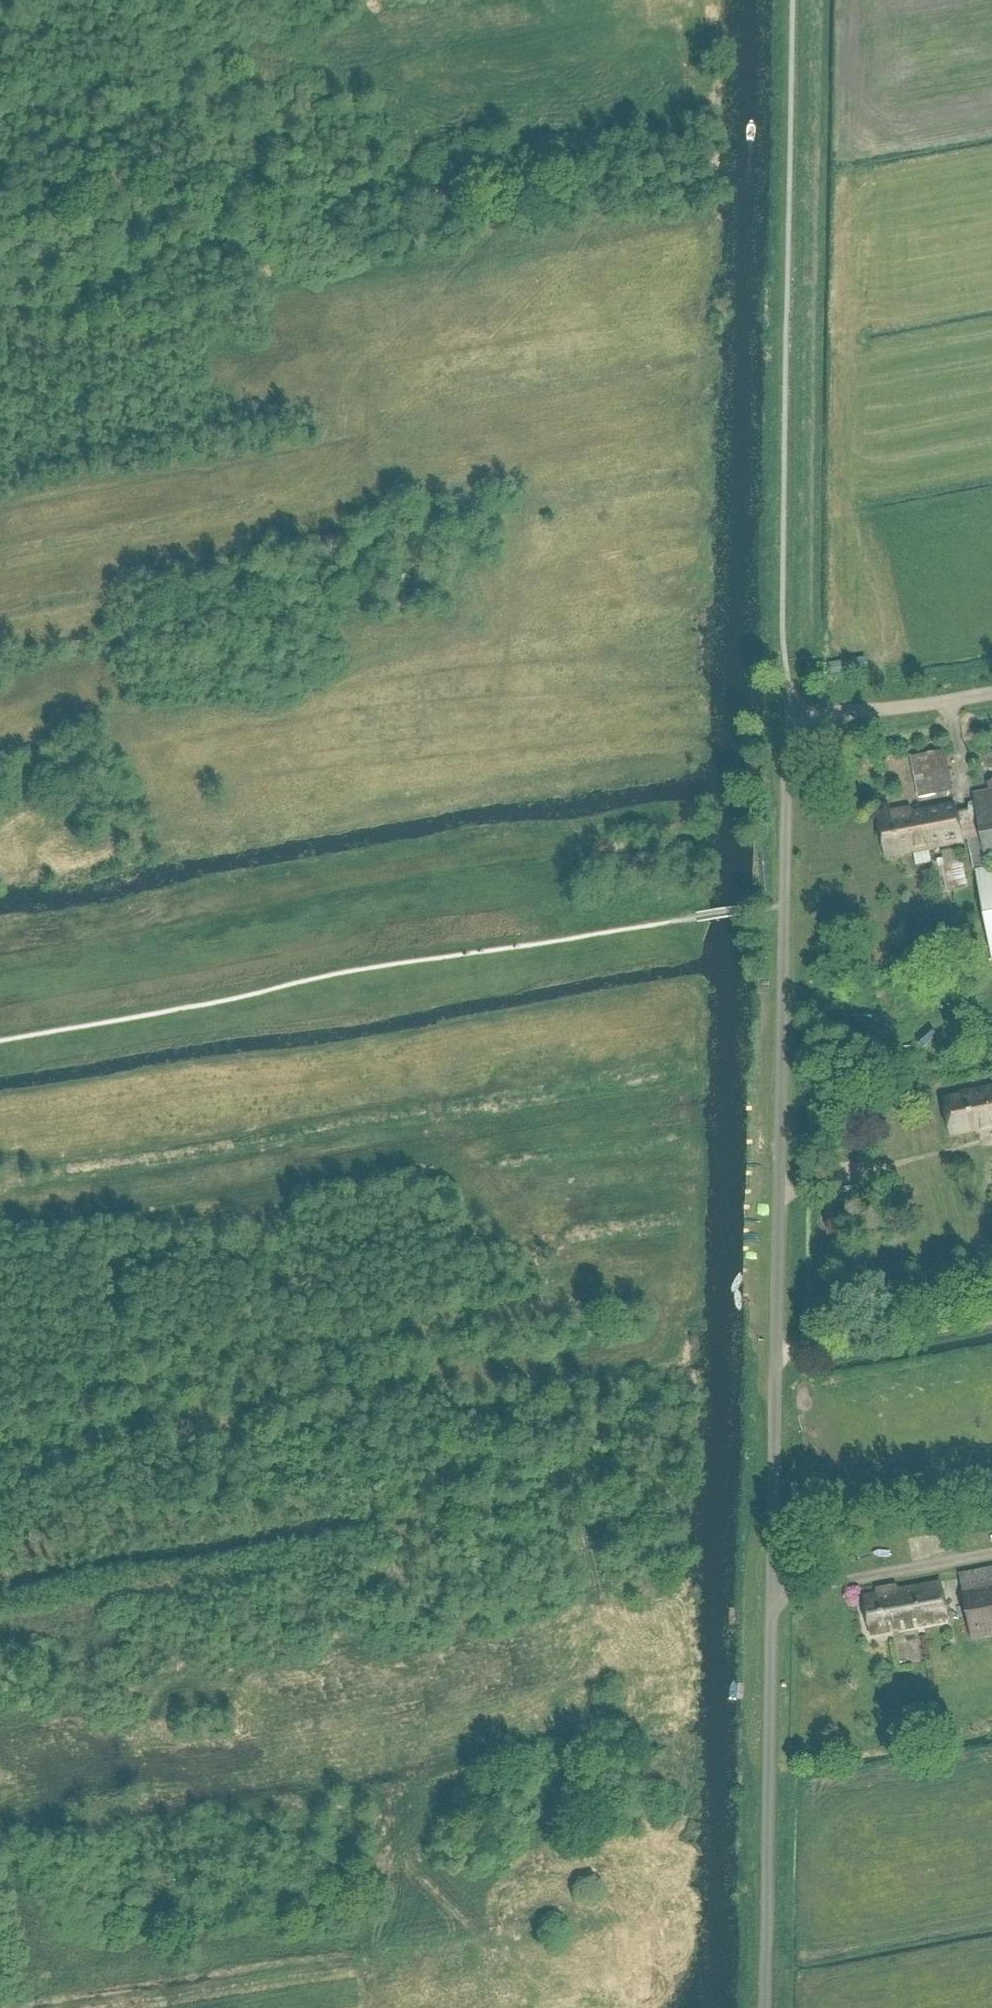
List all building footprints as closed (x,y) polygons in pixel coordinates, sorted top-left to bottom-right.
[(922,797),(950,792),(944,751),(911,756),(918,798),(922,797)] [(955,803),(924,808),(915,810),(912,809),(891,813),(892,816),(879,818),(886,855),(968,840),(974,870),(977,872),(991,954),(991,867),(990,863),(991,862),(991,789),(974,792),(976,809),(957,813),(955,803)] [(948,890),(963,888),(967,887),(961,861),(943,864),(948,890)] [(945,1100),(952,1134),(976,1129),(976,1132),(991,1129),(991,1088),(960,1094),(960,1097),(945,1100)] [(959,1574),(972,1640),(991,1636),(991,1567),(959,1574)] [(870,1634),(947,1620),(940,1583),(897,1591),(895,1587),(877,1590),(878,1595),(863,1597),(870,1634)]
